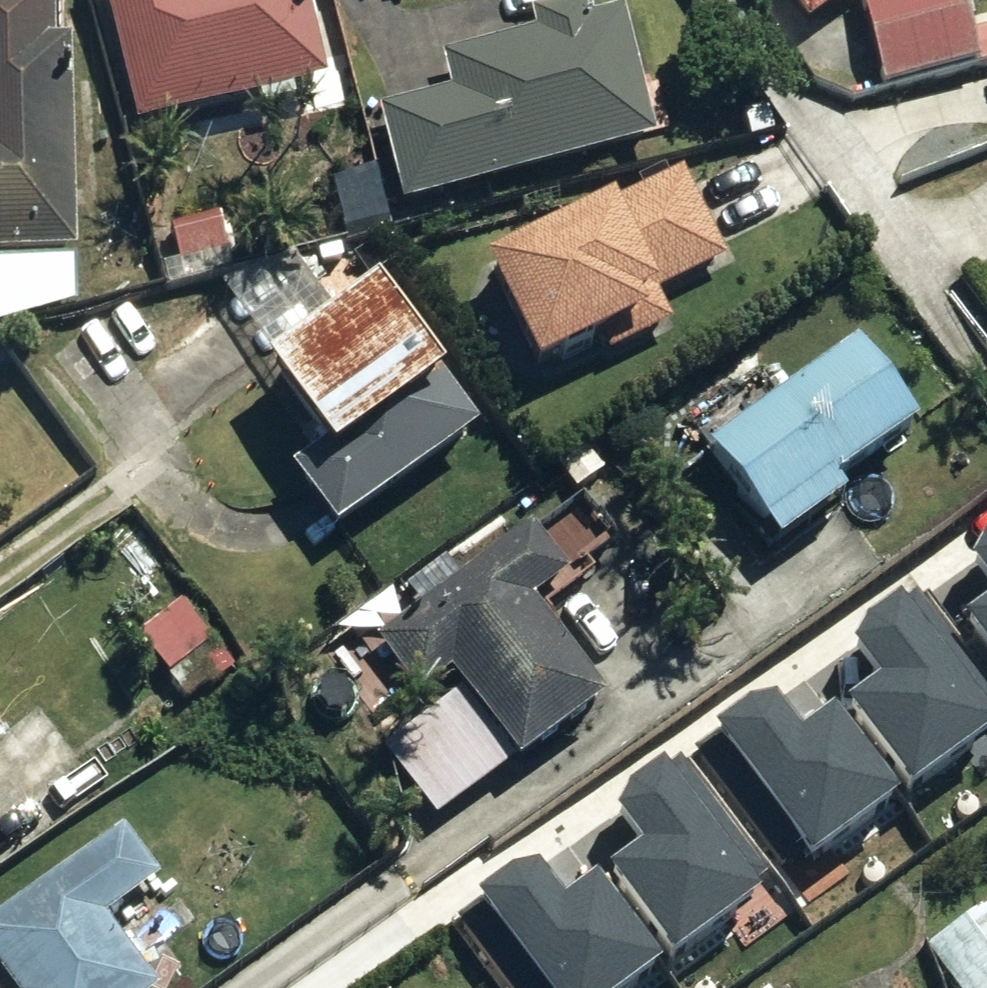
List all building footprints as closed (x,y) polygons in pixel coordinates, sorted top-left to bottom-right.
[(134,138),(316,84),(291,0),(93,0),(134,138)] [(397,207),(657,147),(622,0),(608,0),(530,18),(534,37),(437,59),(446,98),(371,116),(397,207)] [(797,34),(850,0),(775,0),(797,34)] [(855,0),(878,94),(978,70),(961,0),(857,0),(855,0)] [(66,57),(51,52),(51,2),(0,2),(0,258),(66,258),(66,57)] [(684,164),(478,270),(531,383),(599,352),(603,361),(672,328),(660,301),(733,267),(684,164)] [(295,265),(225,306),(268,369),(253,379),(310,462),(282,482),(325,544),(473,442),(436,388),(429,393),(401,352),(415,343),(404,327),(389,337),(362,299),(332,319),(295,265)] [(973,358),(986,378),(986,351),(973,358)] [(911,434),(852,352),(770,408),(752,383),(682,433),(773,559),(843,508),(831,491),(911,434)] [(417,702),(447,681),(459,697),(380,753),(432,826),(596,710),(529,615),(561,586),(511,514),(461,549),(475,569),(459,580),(448,565),(397,600),(412,621),(377,645),(417,702)] [(956,636),(986,680),(986,553),(953,577),(982,618),(956,636)] [(843,715),(901,796),(986,734),(986,719),(904,603),(830,655),(863,701),(843,715)] [(178,605),(131,641),(184,712),(232,676),(178,605)] [(771,708),(711,751),(795,869),(886,805),(829,724),(798,746),(771,708)] [(630,864),(611,877),(670,958),(768,887),(677,763),(598,820),(630,864)] [(103,932),(158,888),(114,832),(0,922),(0,987),(146,987),(103,932)] [(655,967),(597,887),(568,907),(538,866),(474,911),(529,987),(625,987),(655,967)] [(929,953),(953,987),(986,987),(986,914),(929,953)]
